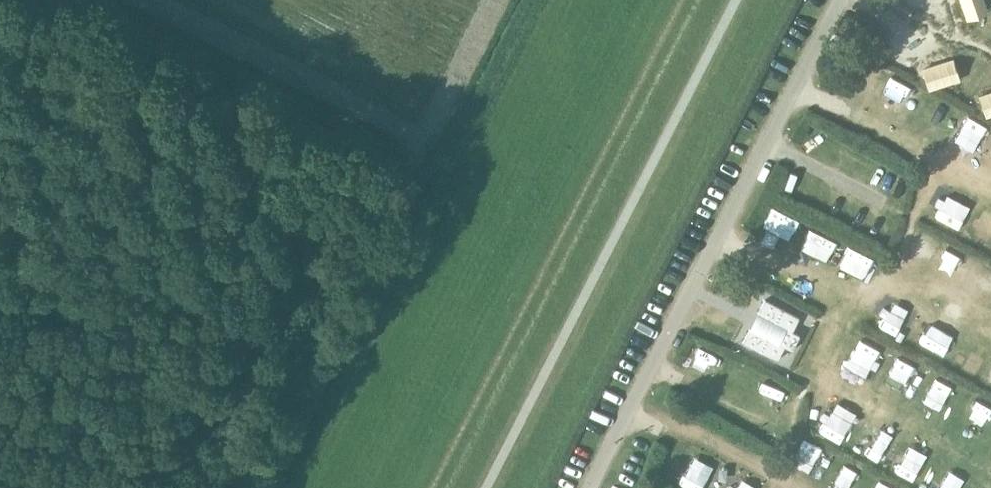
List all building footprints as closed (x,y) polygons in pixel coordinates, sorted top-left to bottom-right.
[(790,353),(809,308),(769,292),(751,337),(790,353)] [(990,413),(990,392),(982,388),(974,405),(990,413)] [(877,437),(873,446),(892,456),(897,447),(877,437)] [(927,477),(932,467),(909,456),(904,466),(927,477)] [(964,462),(950,487),(990,487),(990,477),(964,462)]
